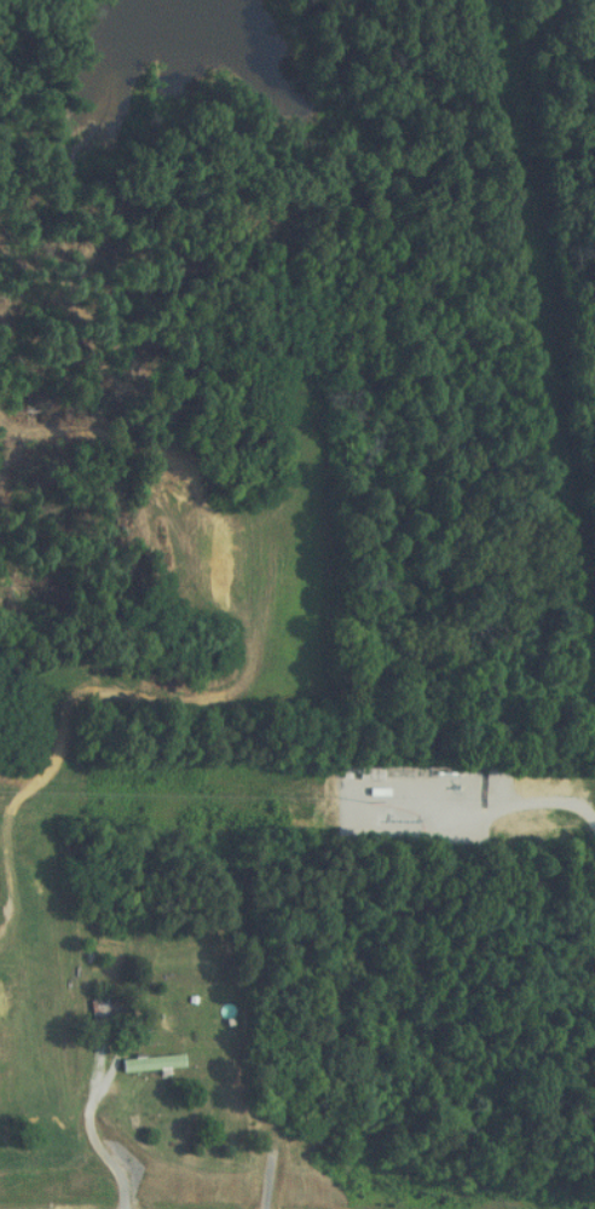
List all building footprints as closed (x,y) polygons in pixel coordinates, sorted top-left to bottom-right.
[(119,1073),(186,1071),(186,1058),(119,1060),(119,1073)]
